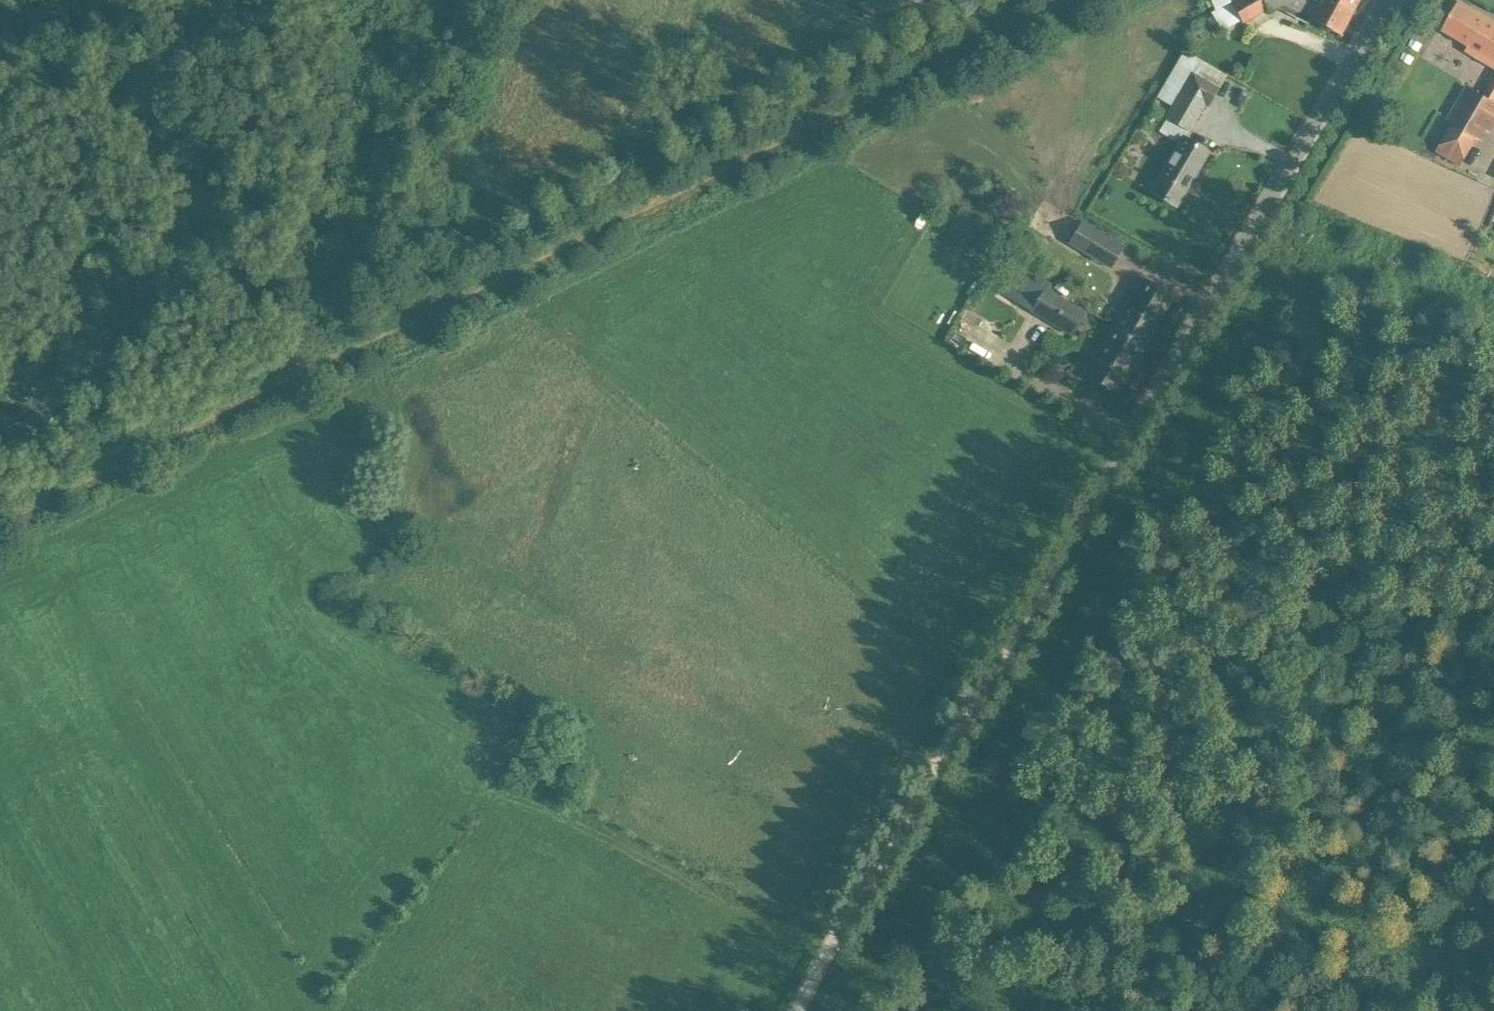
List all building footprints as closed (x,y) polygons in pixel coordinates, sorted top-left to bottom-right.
[(1212,2),(1211,3),(1215,10),(1211,12),(1212,12),(1233,0),(1210,0),(1212,2)] [(1288,1),(1288,0),(1233,0),(1212,12),(1222,31),(1241,19),(1242,22),(1267,8),(1269,12),(1290,0),(1289,0),(1288,1)] [(1352,11),(1332,0),(1300,0),(1314,8),(1309,18),(1340,34),(1352,11)] [(1352,11),(1358,0),(1332,0),(1352,11)] [(1459,1),(1443,29),(1460,39),(1469,44),(1466,49),(1493,65),(1493,22),(1459,1)] [(1208,104),(1218,88),(1226,74),(1185,49),(1176,63),(1150,108),(1153,109),(1140,130),(1150,136),(1163,115),(1165,116),(1164,117),(1167,119),(1159,131),(1179,143),(1151,191),(1175,206),(1207,151),(1184,137),(1205,103),(1208,104)] [(1479,136),(1484,138),(1491,125),(1493,127),(1493,78),(1484,96),(1467,86),(1449,118),(1455,122),(1441,146),(1465,160),(1479,136)] [(1069,243),(1111,268),(1123,247),(1081,222),(1069,243)] [(1012,251),(1007,259),(1016,264),(1021,256),(1012,251)] [(1115,325),(1145,343),(1174,294),(1144,276),(1115,325)] [(1031,310),(1072,335),(1086,312),(1045,287),(1031,310)] [(1116,391),(1145,343),(1115,325),(1086,374),(1116,391)]
